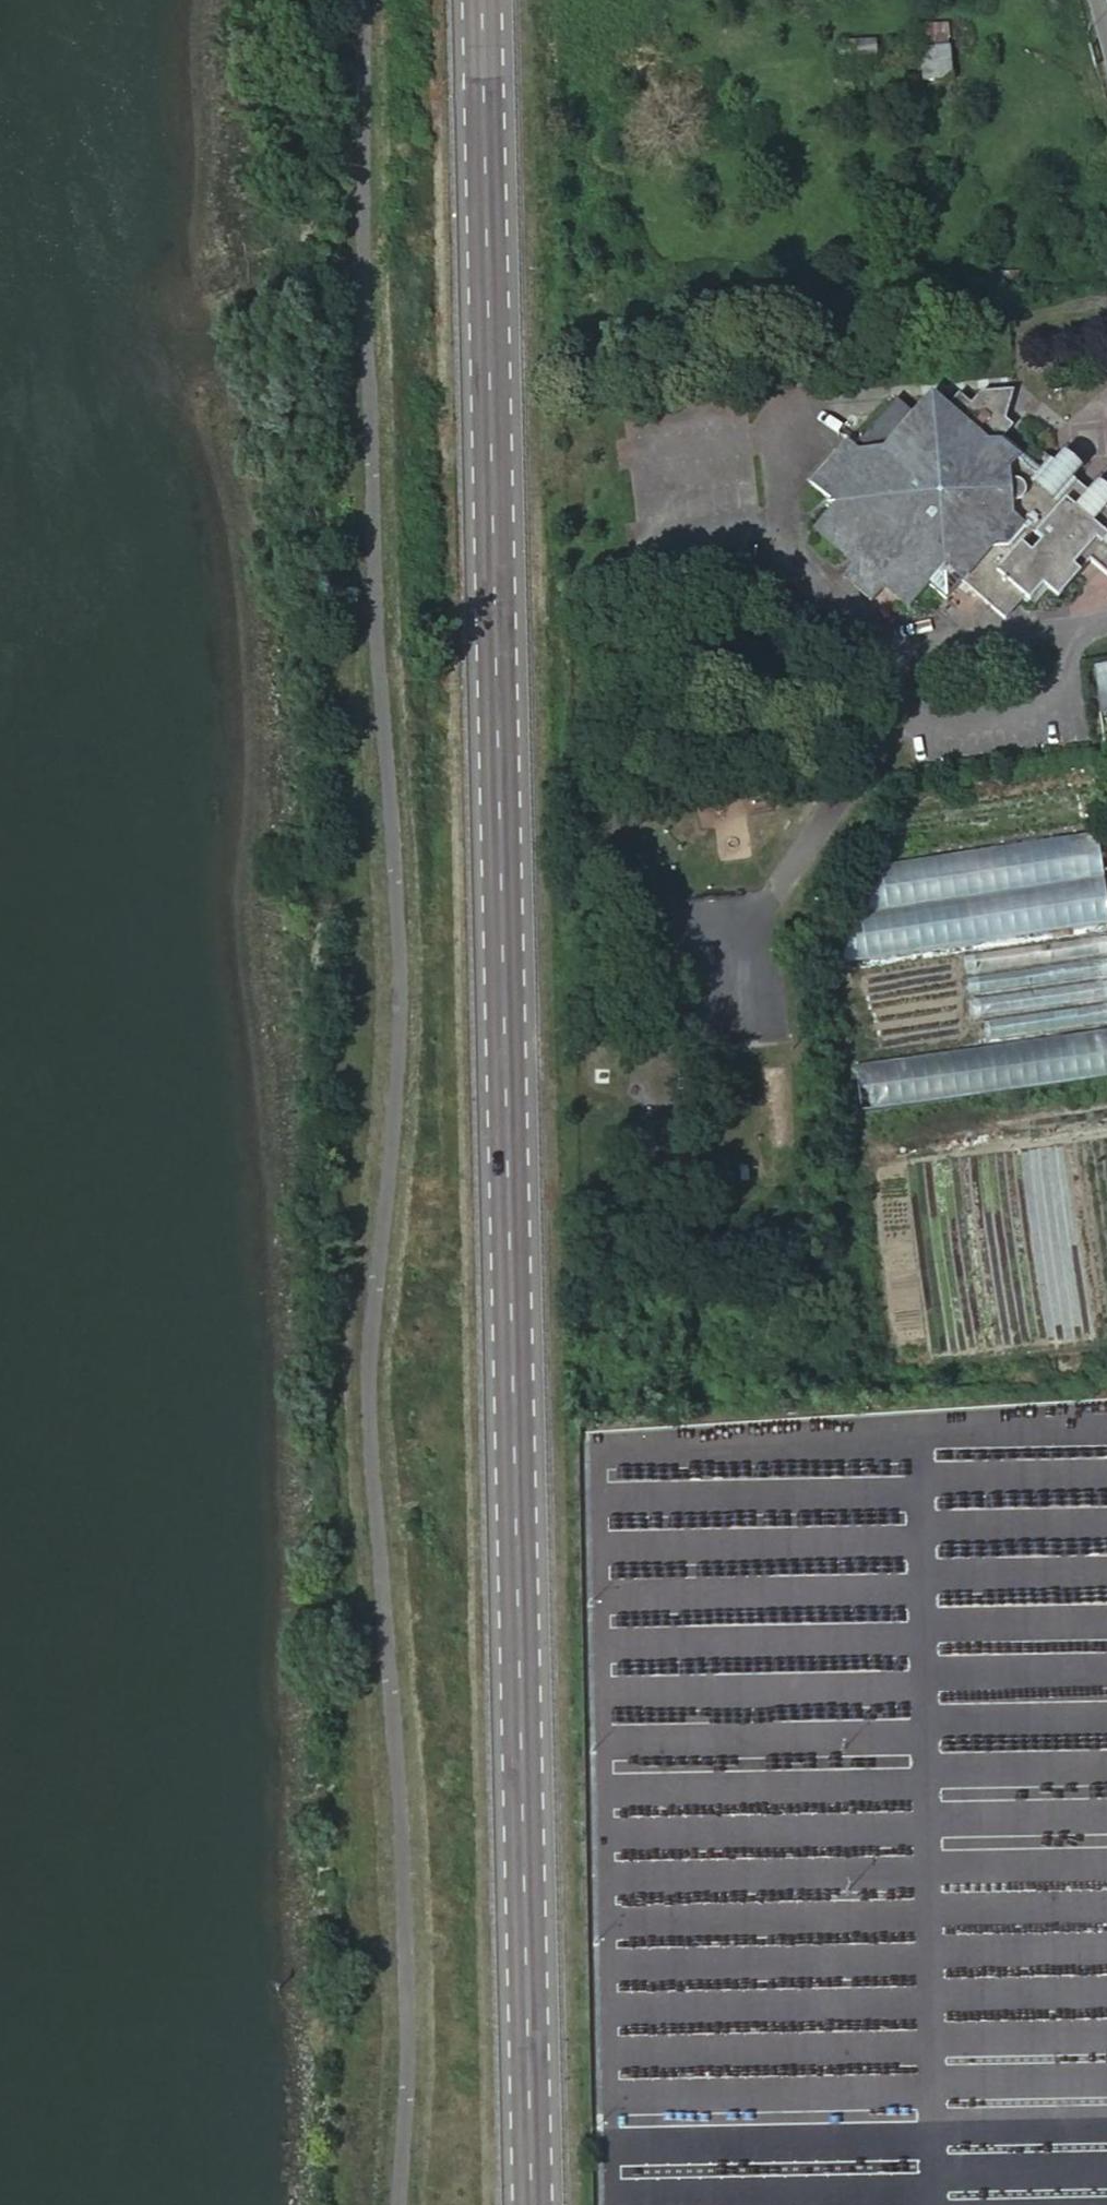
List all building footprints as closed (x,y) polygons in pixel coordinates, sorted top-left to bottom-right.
[(922,77),(949,77),(949,23),(923,23),(922,77)] [(1085,559),(1106,576),(1106,511),(1102,507),(1079,487),(1068,478),(1044,458),(1041,455),(1033,466),(995,436),(1005,425),(995,417),(1005,388),(972,391),(962,403),(950,392),(938,406),(923,395),(878,449),(869,450),(863,457),(848,445),(840,454),(835,450),(808,482),(828,498),(824,502),(828,506),(811,525),(845,552),(850,546),(858,553),(854,559),(842,573),(871,597),(883,584),(907,602),(923,583),(941,598),(955,582),(999,617),(1019,594),(1030,603),(1044,587),(1054,595),(1075,570),(1062,559),(1072,547),(1085,559)] [(1044,458),(1068,478),(1088,481),(1064,461),(1044,458)] [(1102,507),(1106,508),(1106,497),(1098,490),(1079,487),(1102,507)] [(850,546),(845,552),(854,559),(858,553),(850,546)] [(1062,559),(1075,570),(1085,559),(1072,547),(1062,559)] [(1090,669),(1095,716),(1106,714),(1106,667),(1090,669)] [(873,860),(878,907),(861,909),(862,926),(848,928),(851,956),(1106,928),(1106,923),(1097,836),(873,860)] [(1106,1076),(1106,1034),(855,1061),(860,1103),(1106,1076)]
